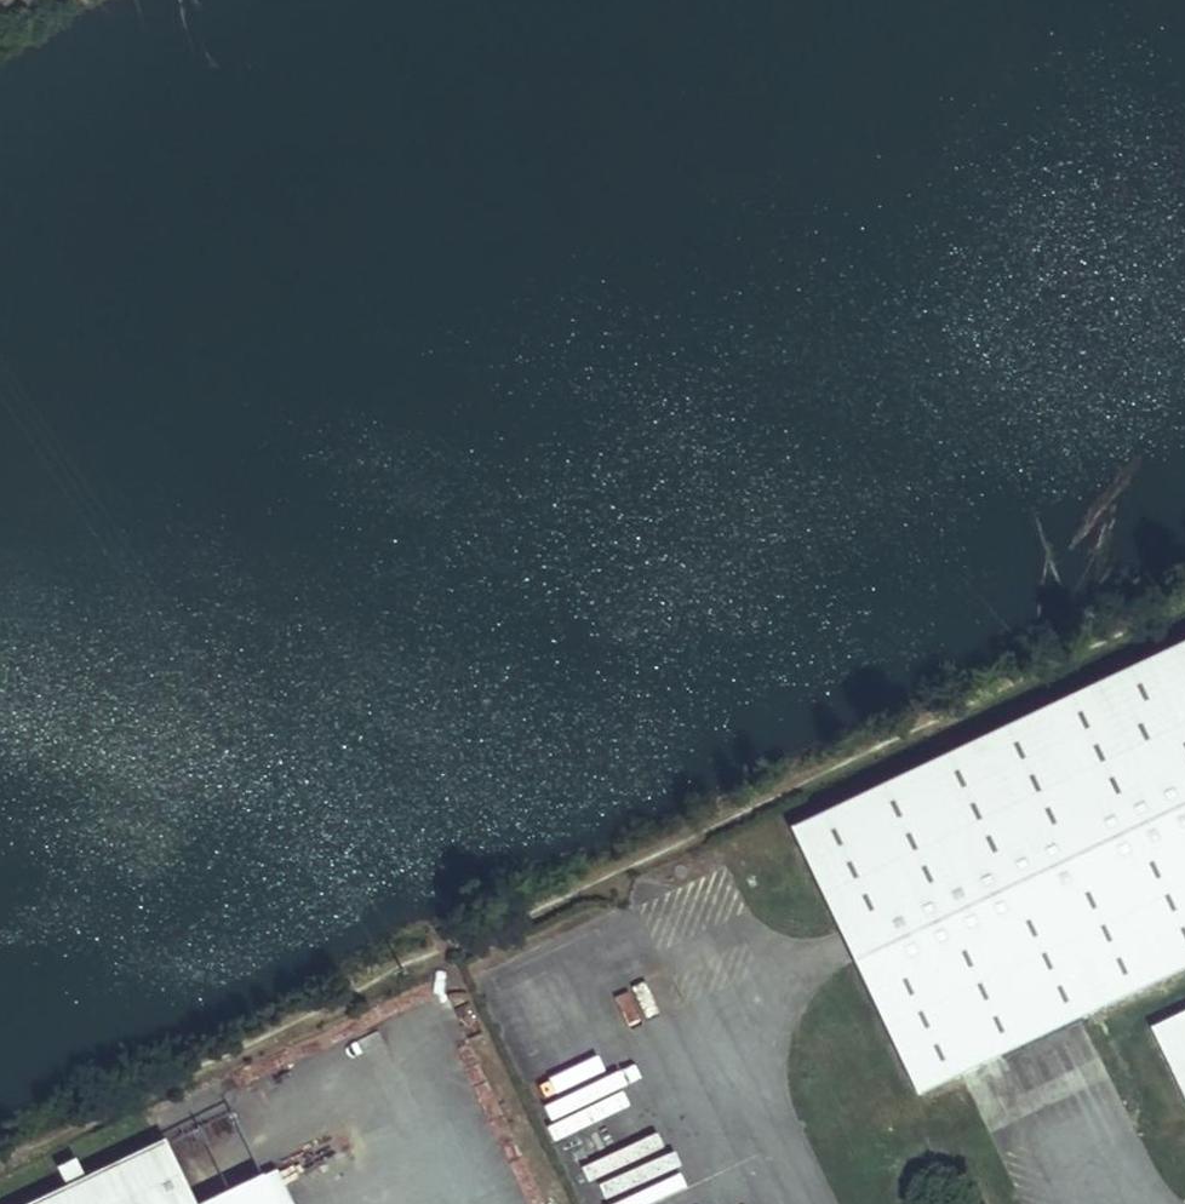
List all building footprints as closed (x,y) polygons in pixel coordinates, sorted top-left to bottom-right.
[(796,834),(924,1099),(1184,973),(1184,647),(796,834)] [(1157,1028),(1184,1087),(1184,1014),(1157,1028)] [(34,1203),(195,1203),(166,1142),(34,1203)] [(264,1180),(213,1203),(275,1203),(264,1180)]
